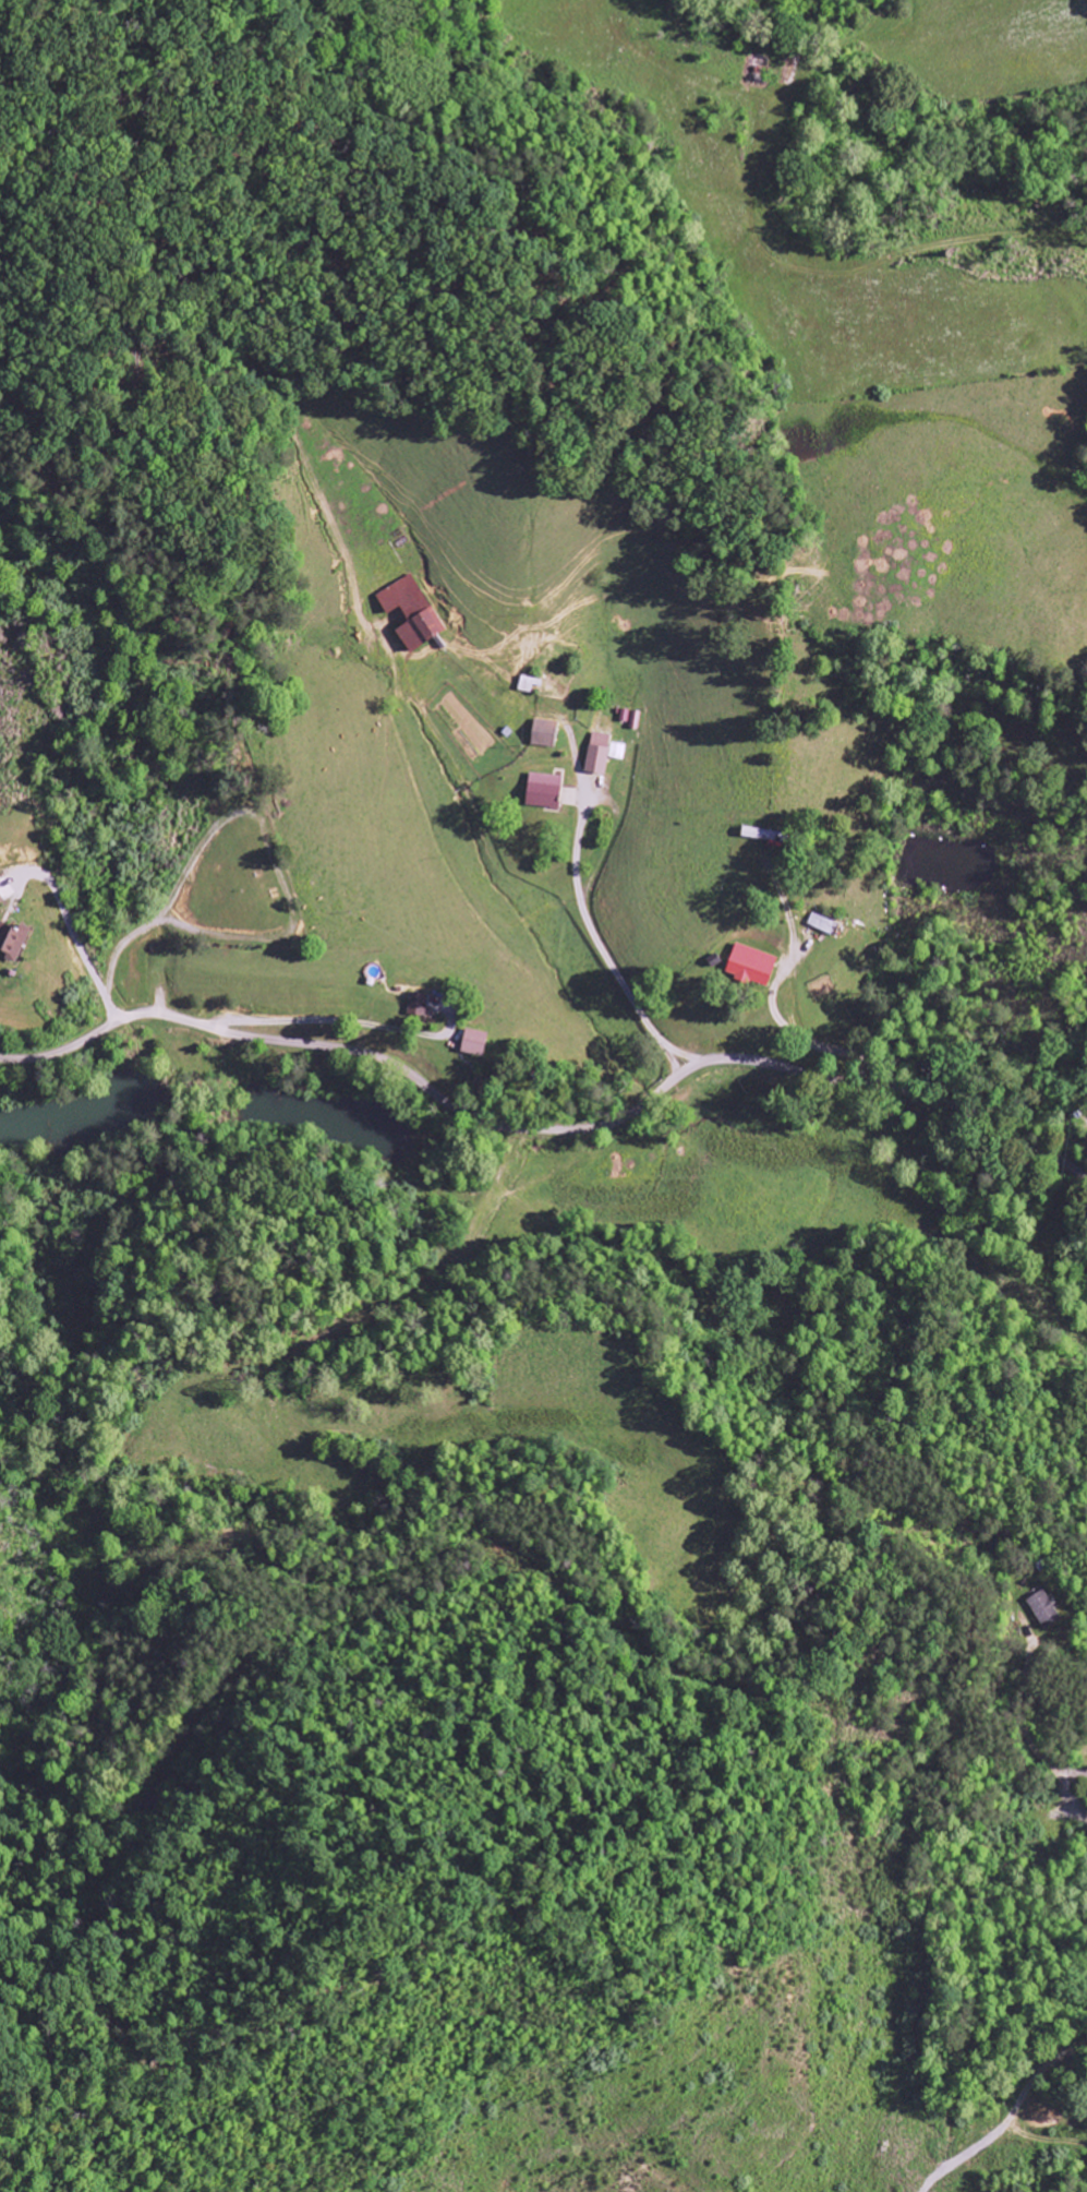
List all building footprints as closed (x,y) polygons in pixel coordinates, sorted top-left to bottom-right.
[(445,634),(414,575),(375,596),(386,616),(401,609),(409,624),(397,631),(409,654),(445,634)] [(554,722),(537,722),(536,734),(534,734),(534,745),(553,747),(554,722)] [(622,760),(624,745),(610,744),(610,736),(590,734),(586,774),(606,776),(608,759),(622,760)] [(527,806),(560,811),(564,779),(531,774),(527,806)] [(832,934),(835,922),(812,915),(808,927),(832,934)] [(5,922),(0,933),(0,952),(8,956),(6,960),(17,965),(30,934),(5,922)] [(727,974),(736,977),(735,981),(751,986),(752,983),(769,988),(778,958),(735,946),(727,974)] [(408,1017),(426,1017),(426,996),(408,996),(408,1017)] [(462,1054),(485,1059),(489,1035),(467,1031),(462,1054)] [(1041,1631),(1060,1623),(1046,1591),(1028,1599),(1041,1631)]
